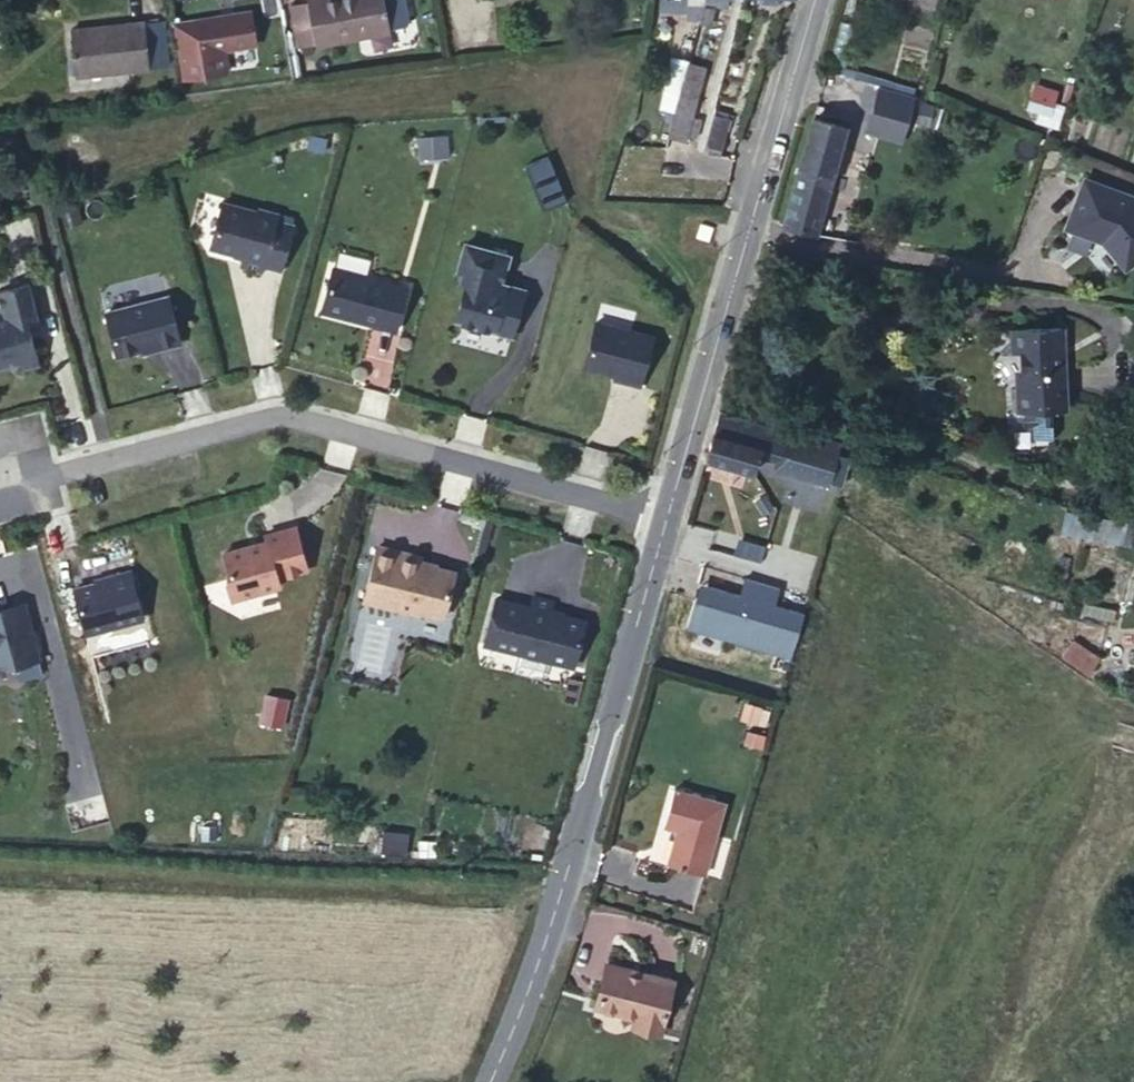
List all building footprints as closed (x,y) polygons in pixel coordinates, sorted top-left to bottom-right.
[(289,1),(300,41),(316,37),(306,0),(292,0),(289,1)] [(316,37),(316,39),(388,19),(387,17),(382,0),(306,0),(316,37)] [(387,17),(401,13),(404,7),(402,0),(382,0),(387,17)] [(253,11),(198,19),(203,51),(258,43),(253,11)] [(163,14),(72,25),(79,74),(155,65),(152,42),(165,40),(163,14)] [(671,140),(695,142),(704,64),(669,60),(665,96),(675,97),(671,140)] [(1057,126),(1064,89),(1032,84),(1026,121),(1057,126)] [(906,143),(916,95),(878,87),(867,134),(906,143)] [(704,149),(723,153),(730,118),(711,114),(704,149)] [(819,238),(830,195),(845,132),(814,123),(789,230),(819,238)] [(417,136),(417,160),(449,160),(449,136),(417,136)] [(1133,262),(1133,201),(1082,181),(1061,234),(1133,262)] [(223,238),(226,244),(253,252),(250,261),(270,266),(271,260),(289,264),(300,222),(282,217),(284,210),(267,206),(264,208),(232,200),(223,238)] [(719,215),(707,211),(703,225),(715,229),(719,215)] [(515,249),(472,238),(463,275),(473,278),(463,313),(518,328),(528,291),(506,285),(508,277),(515,249)] [(341,263),(330,306),(404,326),(415,283),(341,263)] [(530,283),(508,277),(506,285),(528,291),(530,283)] [(29,357),(31,364),(49,360),(37,318),(48,315),(39,281),(9,288),(17,318),(9,319),(3,315),(0,316),(0,365),(29,357)] [(176,293),(114,309),(125,352),(164,341),(164,344),(189,338),(176,293)] [(592,359),(622,368),(630,370),(629,375),(647,380),(660,332),(604,315),(592,359)] [(1067,332),(1017,332),(1018,355),(1024,356),(1024,418),(1038,417),(1066,416),(1069,416),(1067,332)] [(709,462),(760,476),(771,443),(776,418),(726,404),(709,462)] [(1066,416),(1038,417),(1039,431),(1050,431),(1050,445),(1067,444),(1066,416)] [(799,424),(776,418),(771,443),(792,449),(797,438),(799,424)] [(825,445),(797,438),(792,449),(785,475),(834,488),(847,440),(827,435),(825,445)] [(260,540),(234,547),(238,569),(234,574),(237,589),(246,592),(290,580),(288,572),(318,564),(305,521),(275,529),(276,535),(270,537),(270,539),(261,542),(260,540)] [(387,539),(372,594),(427,608),(427,605),(452,611),(464,566),(428,556),(430,550),(387,539)] [(119,575),(87,585),(99,629),(154,614),(141,567),(118,573),(119,575)] [(577,670),(589,619),(497,597),(485,648),(577,670)] [(2,671),(27,664),(29,672),(53,665),(35,600),(0,609),(0,671),(2,671)] [(286,728),(289,698),(263,695),(259,725),(286,728)] [(768,727),(771,709),(743,704),(739,722),(768,727)] [(738,816),(685,802),(675,840),(690,845),(681,880),(719,890),(738,816)] [(385,835),(384,855),(407,857),(408,837),(385,835)] [(692,991),(624,974),(614,1017),(653,1028),(650,1039),(677,1045),(692,991)]
